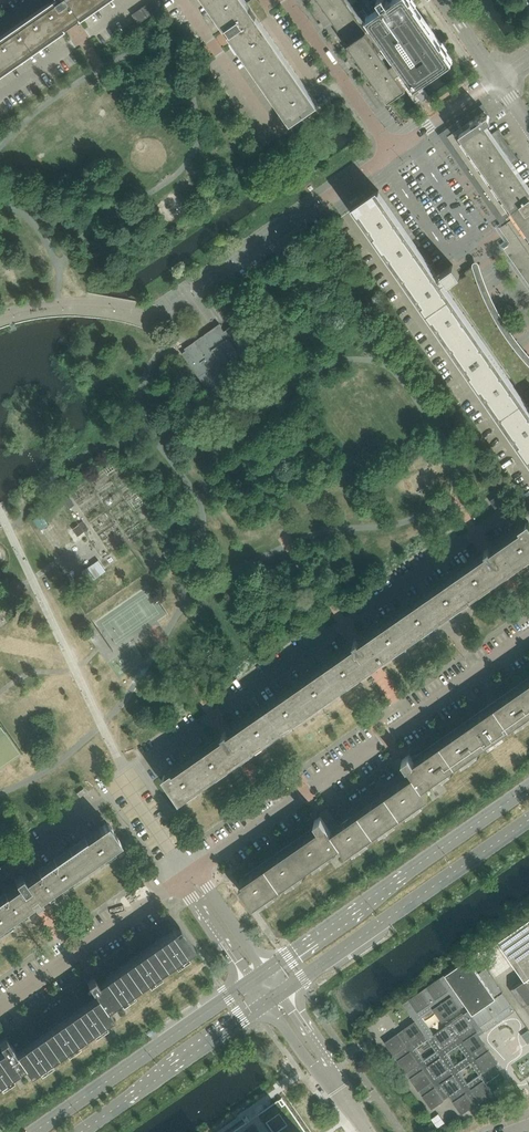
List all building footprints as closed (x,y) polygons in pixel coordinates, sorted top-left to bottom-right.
[(50,2),(0,37),(0,73),(72,23),(105,0),(49,0),(50,2)] [(157,4),(155,0),(151,0),(133,12),(140,22),(160,8),(157,4)] [(291,123),(319,103),(246,0),(205,0),(291,123)] [(366,32),(344,0),(317,0),(388,101),(395,96),(405,89),(393,71),(400,66),(405,62),(416,79),(447,57),(453,53),(417,0),(364,0),(370,9),(379,22),(366,32)] [(448,136),(508,222),(500,227),(510,242),(508,254),(528,284),(528,191),(511,164),(513,162),(518,159),(497,128),(492,132),(490,134),(483,125),(491,119),(484,110),(470,120),(448,136)] [(377,192),(380,190),(379,189),(352,208),(353,209),(356,207),(434,317),(528,454),(528,411),(442,286),(460,274),(453,264),(435,276),(377,192)] [(442,286),(448,296),(457,307),(525,406),(528,411),(528,362),(523,356),(515,345),(508,336),(502,327),(495,316),(489,304),(483,292),(478,279),(479,279),(472,268),(471,267),(465,271),(465,272),(467,275),(456,283),(453,279),(442,286)] [(250,343),(252,341),(238,320),(224,330),(220,323),(195,340),(196,343),(182,352),(208,389),(210,388),(216,396),(235,382),(229,374),(258,354),(250,343)] [(495,507),(504,501),(499,494),(490,500),(495,507)] [(69,496),(64,500),(70,508),(75,504),(69,496)] [(42,514),(33,519),(40,531),(49,525),(42,514)] [(163,775),(180,800),(222,771),(237,760),(240,764),(244,761),(249,758),(246,754),(258,745),(351,681),(368,668),(371,672),(375,670),(379,667),(376,663),(377,662),(399,647),(406,642),(421,631),(434,622),(435,622),(449,611),(463,602),(479,591),(486,586),(499,576),(502,581),(507,578),(510,575),(507,571),(528,556),(528,522),(528,520),(518,527),(519,528),(492,548),(490,549),(488,547),(484,550),(485,552),(483,554),(434,588),(358,641),(357,639),(356,639),(353,641),(353,642),(354,644),(228,732),(226,730),(222,732),(223,735),(174,769),(173,768),(172,769),(170,770),(163,775)] [(83,521),(79,523),(85,531),(89,528),(83,521)] [(78,535),(84,531),(79,524),(73,528),(78,535)] [(99,561),(83,572),(90,582),(106,571),(99,561)] [(239,886),(255,907),(256,907),(254,904),(258,902),(261,906),(270,899),(267,895),(326,854),(337,847),(340,844),(345,851),(346,852),(428,795),(428,794),(423,787),(427,784),(434,779),(438,777),(528,713),(528,677),(528,678),(497,700),(495,701),(491,704),(489,705),(455,729),(452,731),(434,744),(416,756),(412,759),(409,755),(405,757),(402,759),(404,763),(398,767),(406,779),(399,784),(353,816),(346,821),(340,824),(338,826),(330,815),(324,819),(321,816),(318,818),(314,820),(317,824),(244,876),(245,878),(245,879),(243,880),(244,882),(239,886)] [(79,797),(86,792),(83,788),(76,793),(79,797)] [(32,904),(35,909),(39,906),(43,904),(39,899),(120,842),(107,822),(99,828),(101,830),(27,882),(21,874),(14,878),(20,887),(0,901),(0,926),(32,904)] [(498,939),(512,959),(514,963),(525,978),(511,988),(512,988),(523,1005),(524,1005),(528,1013),(528,918),(498,939)] [(6,1076),(9,1074),(17,1069),(18,1068),(21,1066),(23,1065),(29,1073),(110,1016),(109,1015),(104,1008),(107,1006),(117,999),(174,959),(188,950),(189,949),(193,946),(179,925),(174,928),(172,926),(163,932),(164,935),(129,959),(105,976),(99,968),(92,973),(85,978),(71,987),(73,989),(83,1003),(29,1041),(19,1027),(18,1025),(2,1036),(0,1037),(0,1081),(6,1076)] [(516,1010),(487,967),(479,972),(468,958),(445,973),(466,1003),(470,1009),(464,1013),(479,1035),(480,1035),(516,1010)] [(498,1061),(480,1035),(479,1035),(464,1013),(434,1034),(422,1016),(434,1008),(442,1020),(466,1003),(445,973),(403,1002),(415,1020),(385,1040),(430,1107),(449,1095),(461,1113),(492,1092),(480,1074),(498,1061)] [(512,1064),(518,1073),(520,1072),(528,1066),(528,1052),(512,1064)] [(303,1127),(282,1097),(231,1131),(306,1131),(303,1127)] [(439,1113),(432,1118),(438,1127),(445,1122),(439,1113)]
